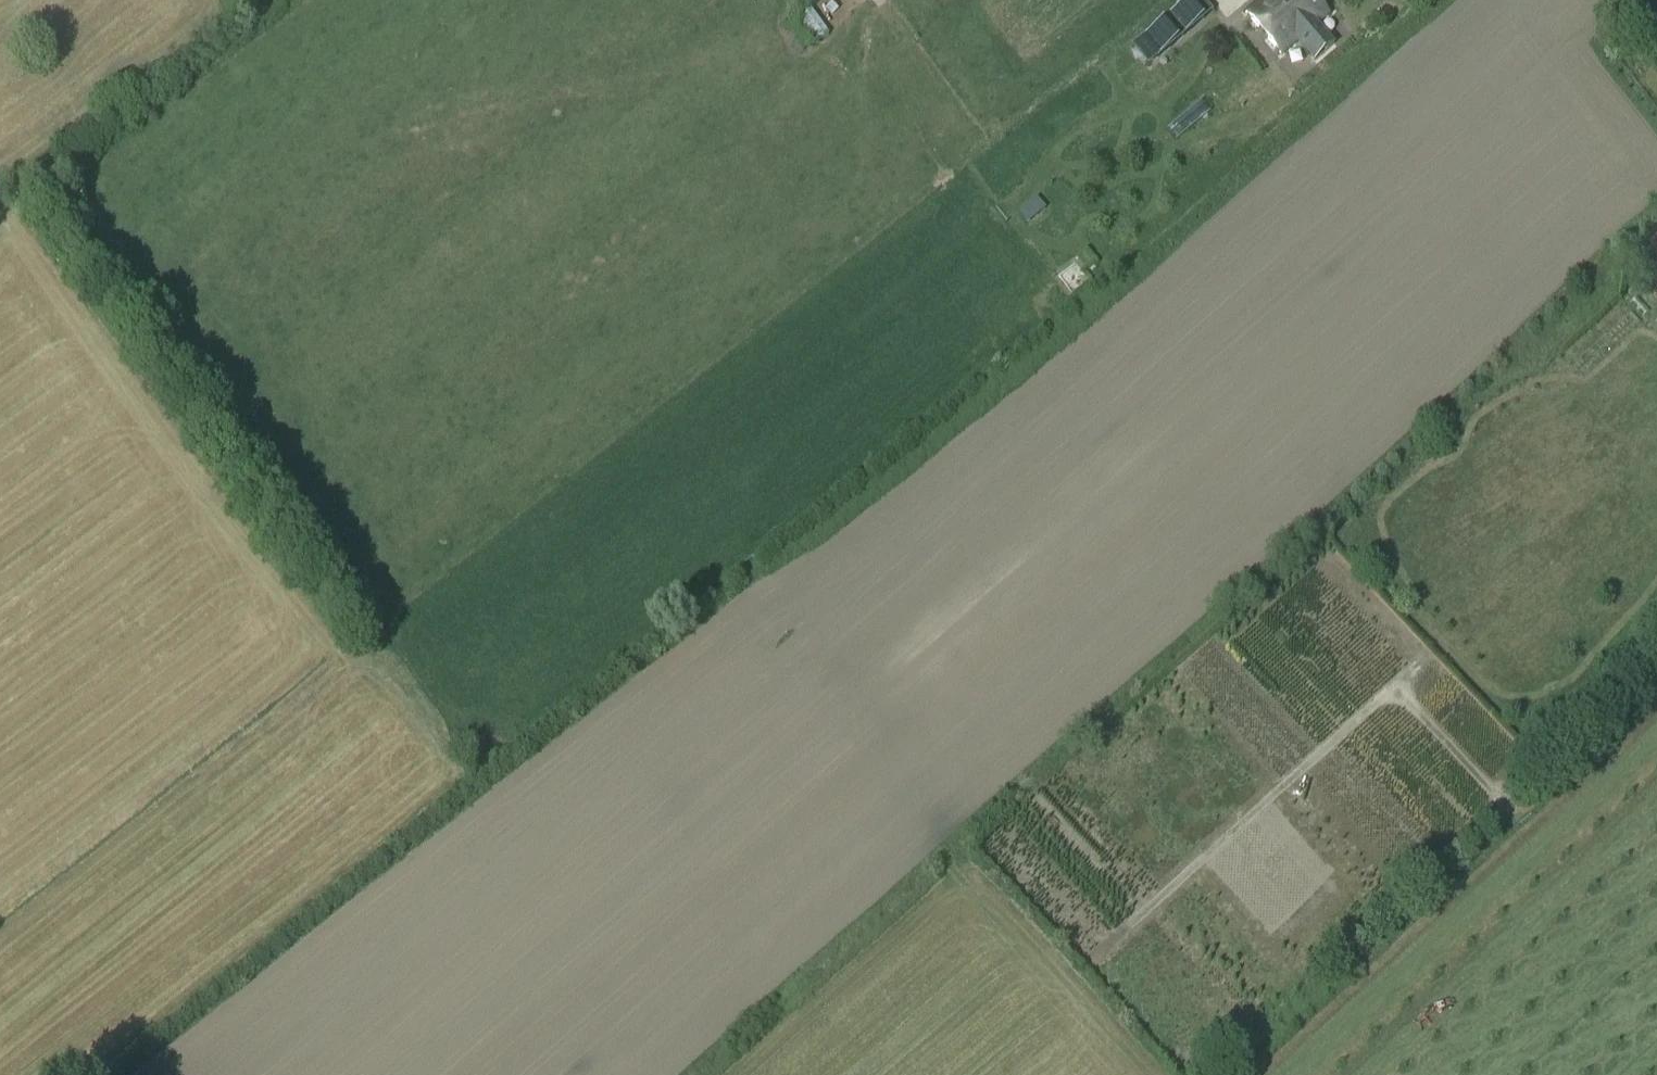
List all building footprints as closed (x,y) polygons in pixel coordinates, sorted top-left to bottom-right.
[(1212,11),(1203,0),(1186,0),(1144,36),(1161,55),(1206,16),(1212,11)] [(1276,0),(1263,0),(1246,14),(1281,55),(1298,41),(1299,42),(1305,37),(1312,46),(1302,54),(1311,65),(1322,56),(1276,0)] [(1317,0),(1276,0),(1322,56),(1334,45),(1317,25),(1330,15),(1317,0)] [(813,45),(829,34),(809,5),(793,17),(813,45)] [(1036,198),(1019,213),(1028,224),(1046,209),(1036,198)] [(1649,243),(1656,254),(1656,237),(1649,243)]
